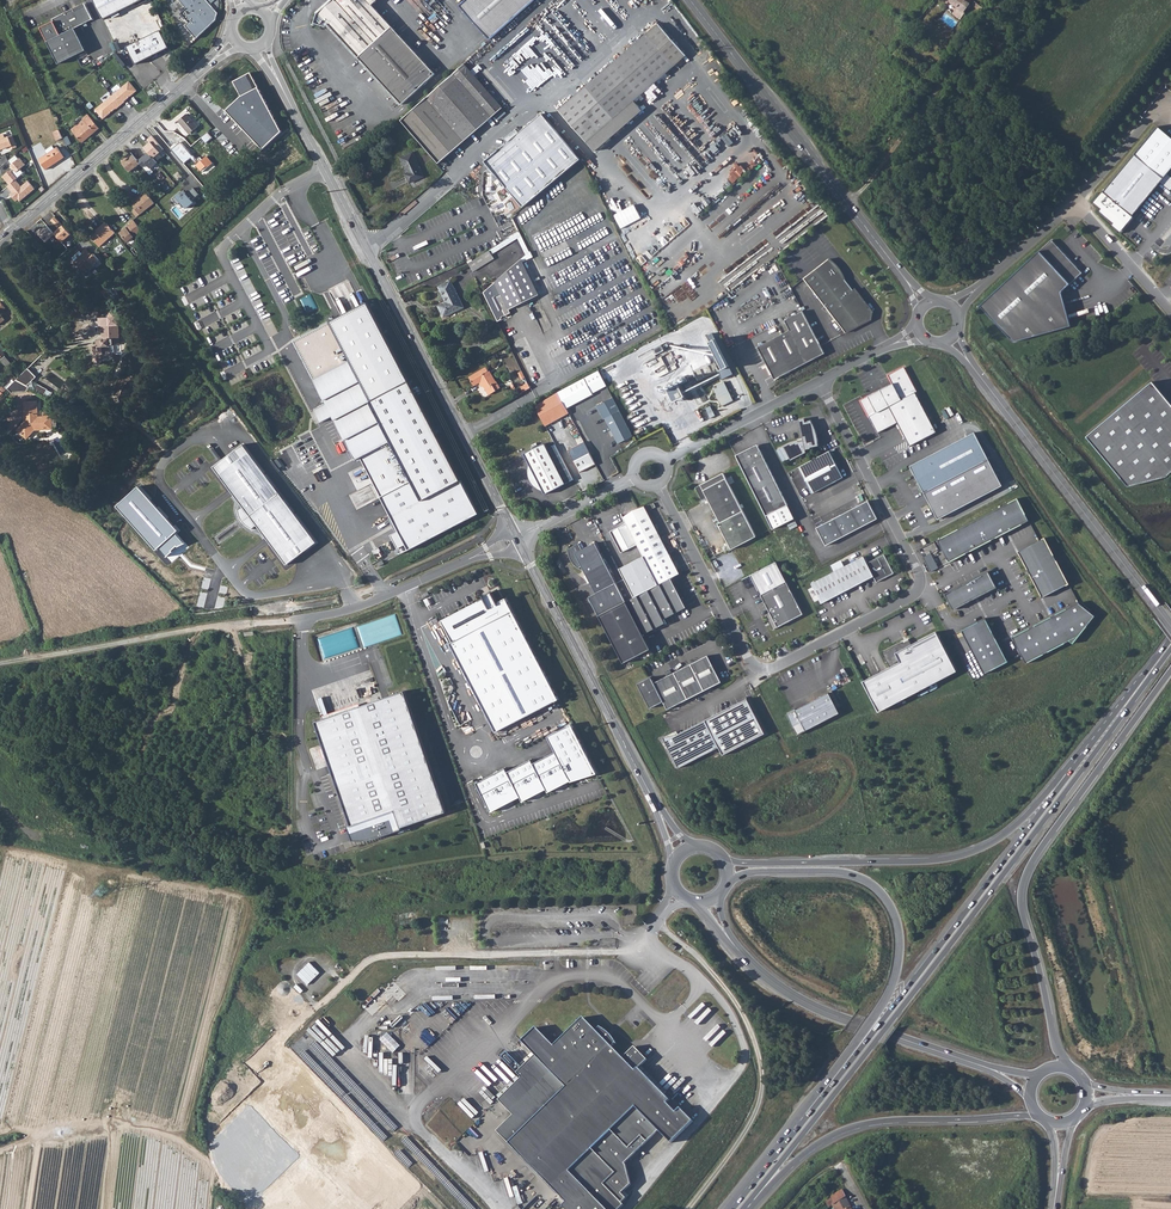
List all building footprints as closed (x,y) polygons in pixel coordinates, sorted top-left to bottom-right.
[(103,20),(143,0),(93,0),(103,20)] [(196,39),(216,20),(218,13),(210,5),(216,0),(179,0),(186,9),(181,13),(189,22),(184,26),(196,39)] [(402,105),(435,74),(372,5),(378,0),(332,0),(318,13),(402,105)] [(490,40),(535,0),(468,0),(460,7),(490,40)] [(946,0),(956,8),(958,7),(949,0),(950,0),(946,0)] [(949,0),(958,7),(956,8),(962,13),(963,12),(972,0),(950,0),(949,0)] [(92,19),(85,6),(80,8),(80,10),(75,13),(73,9),(52,19),(53,21),(40,28),(58,64),(86,50),(75,28),(92,19)] [(956,8),(952,14),(960,20),(965,13),(963,12),(962,13),(956,8)] [(573,128),(627,81),(661,51),(672,41),(658,25),(647,34),(558,111),(573,128)] [(161,30),(127,47),(136,65),(169,48),(161,30)] [(573,128),(586,143),(686,56),(672,41),(661,51),(627,81),(573,128)] [(438,164),(502,109),(467,68),(464,64),(401,120),(401,121),(438,164)] [(250,73),(235,82),(241,96),(227,110),(263,148),(282,132),(250,73)] [(95,109),(102,119),(115,108),(115,109),(124,102),(123,101),(136,90),(128,81),(95,109)] [(633,102),(586,143),(594,152),(641,111),(633,102)] [(72,130),(82,142),(99,128),(87,114),(82,119),(83,120),(72,130)] [(179,121),(189,134),(197,127),(186,114),(179,121)] [(541,114),(484,163),(523,208),(580,159),(541,114)] [(1093,203),(1101,209),(1098,211),(1113,223),(1111,225),(1121,233),(1128,225),(1127,224),(1133,217),(1132,216),(1170,168),(1170,138),(1158,126),(1108,186),(1107,185),(1093,203)] [(59,130),(53,132),(57,141),(63,138),(61,134),(59,130)] [(0,135),(0,148),(2,147),(3,149),(9,147),(10,150),(16,147),(12,136),(5,139),(3,134),(0,135)] [(164,149),(152,135),(148,139),(151,142),(145,147),(149,152),(154,158),(164,149)] [(172,149),(184,164),(194,155),(182,141),(172,149)] [(39,159),(46,169),(63,157),(57,148),(54,149),(52,146),(45,150),(48,154),(39,159)] [(131,152),(127,155),(128,156),(121,161),(130,172),(141,163),(139,161),(131,152)] [(154,158),(149,152),(139,161),(141,163),(144,167),(147,164),(151,168),(158,162),(154,158)] [(406,175),(407,176),(409,182),(410,183),(423,176),(418,166),(419,166),(413,153),(401,158),(406,169),(409,168),(411,172),(408,173),(406,175)] [(10,170),(2,176),(9,185),(15,180),(24,173),(20,169),(25,165),(19,158),(15,154),(8,161),(11,165),(10,165),(14,170),(12,171),(10,170)] [(621,160),(616,167),(622,171),(627,164),(621,160)] [(21,187),(15,180),(7,186),(13,194),(11,196),(16,201),(18,199),(20,201),(35,189),(28,181),(21,187)] [(180,192),(172,198),(177,204),(180,201),(186,208),(193,202),(191,200),(198,194),(192,187),(186,193),(184,191),(180,193),(180,192)] [(145,192),(130,204),(133,207),(132,208),(132,210),(136,216),(153,202),(150,198),(145,192)] [(181,201),(177,204),(183,211),(187,208),(181,201)] [(615,213),(620,227),(642,219),(636,205),(615,213)] [(54,217),(51,220),(59,229),(54,234),(62,242),(70,234),(54,217)] [(132,218),(128,222),(129,224),(119,232),(126,242),(141,230),(132,218)] [(104,222),(100,225),(101,227),(90,237),(99,247),(114,233),(104,222)] [(538,231),(531,234),(547,266),(572,253),(558,225),(540,234),(538,231)] [(40,229),(37,232),(46,242),(54,234),(46,226),(42,230),(40,229)] [(1082,273),(1052,240),(980,305),(1013,342),(1070,326),(1061,292),(1069,284),(1082,273)] [(82,254),(74,261),(81,268),(84,265),(88,268),(90,270),(94,266),(93,265),(99,260),(93,254),(91,256),(85,249),(83,252),(82,254)] [(72,258),(74,261),(82,254),(79,251),(72,258)] [(300,277),(328,266),(322,251),(294,262),(300,277)] [(530,251),(521,259),(522,262),(533,256),(530,251)] [(218,258),(201,266),(206,274),(222,266),(218,258)] [(522,262),(521,259),(483,292),(497,321),(503,318),(502,316),(505,315),(510,312),(509,309),(538,294),(522,262)] [(803,279),(845,334),(866,323),(867,320),(870,321),(872,314),(869,313),(870,310),(856,290),(854,292),(845,280),(844,278),(844,277),(843,274),(842,272),(841,271),(839,271),(836,267),(838,267),(836,265),(834,263),(832,262),(830,261),(829,260),(828,260),(803,279)] [(438,307),(443,318),(463,307),(450,281),(438,287),(445,302),(438,307)] [(108,291),(107,292),(114,299),(118,294),(113,287),(108,291)] [(363,305),(324,324),(345,365),(366,405),(404,385),(363,305)] [(101,342),(96,342),(96,344),(95,344),(94,345),(94,346),(94,347),(94,348),(95,361),(95,362),(96,362),(96,363),(97,363),(98,364),(99,364),(100,364),(100,363),(101,363),(102,362),(102,361),(102,359),(102,355),(109,354),(109,346),(112,346),(112,345),(114,345),(114,346),(120,346),(118,317),(119,317),(118,311),(107,312),(108,318),(99,318),(99,326),(103,326),(104,339),(101,342)] [(824,354),(802,312),(784,321),(788,331),(757,347),(765,364),(757,369),(764,383),(773,379),(774,380),(824,354)] [(324,324),(291,342),(312,382),(345,365),(324,324)] [(355,462),(403,554),(473,518),(404,385),(366,405),(345,365),(312,382),(309,384),(321,408),(310,414),(316,426),(328,421),(350,464),(355,462)] [(720,371),(723,379),(734,373),(731,366),(720,371)] [(492,384),(495,382),(488,370),(487,370),(485,367),(469,377),(471,380),(470,381),(473,386),(480,381),(488,395),(495,391),(492,384)] [(27,369),(15,381),(25,388),(35,378),(27,369)] [(902,369),(887,377),(891,385),(859,402),(876,434),(896,424),(908,448),(935,434),(914,394),(915,393),(902,369)] [(558,392),(566,408),(593,395),(592,393),(607,386),(599,370),(584,379),(558,392)] [(6,389),(11,393),(25,394),(27,389),(25,388),(15,381),(6,389)] [(1086,437),(1128,486),(1166,477),(1170,472),(1170,405),(1152,382),(1086,437)] [(732,401),(723,383),(716,387),(716,389),(712,390),(720,407),(732,401)] [(670,390),(675,401),(686,395),(681,385),(670,390)] [(569,413),(566,408),(558,392),(535,405),(546,426),(569,413)] [(631,437),(618,411),(611,398),(596,406),(602,419),(604,419),(617,444),(631,437)] [(33,432),(35,430),(36,432),(41,432),(44,429),(44,426),(50,426),(50,428),(55,429),(55,422),(50,422),(50,419),(36,419),(35,404),(25,404),(25,412),(28,414),(28,418),(25,418),(26,421),(26,422),(24,424),(23,424),(16,431),(18,433),(15,437),(20,441),(23,438),(25,440),(33,432)] [(705,408),(710,418),(714,415),(710,406),(705,408)] [(783,448),(790,461),(805,454),(804,451),(810,450),(809,449),(817,447),(817,445),(817,443),(817,442),(816,435),(815,432),(814,430),(813,428),(812,426),(811,424),(810,422),(806,422),(807,423),(799,425),(802,442),(797,443),(797,442),(796,442),(794,443),(792,443),(783,448)] [(975,433),(910,466),(924,493),(989,460),(975,433)] [(582,441),(566,450),(577,472),(593,464),(582,441)] [(545,448),(542,443),(523,454),(528,465),(527,468),(527,472),(527,475),(528,479),(529,481),(530,483),(532,486),(535,488),(536,489),(540,491),(542,491),(544,494),(573,479),(554,444),(545,448)] [(243,506),(238,510),(238,511),(239,513),(239,514),(239,516),(240,517),(241,518),(242,520),(243,521),(244,522),(245,524),(246,525),(247,526),(248,527),(250,527),(251,528),(252,529),(257,525),(287,565),(316,542),(243,444),(214,467),(243,506)] [(751,448),(734,456),(749,486),(772,529),(794,519),(759,450),(751,448)] [(828,452),(797,468),(811,495),(842,479),(828,452)] [(1001,486),(989,460),(924,493),(937,520),(1001,486)] [(754,535),(721,473),(694,488),(700,500),(705,497),(718,521),(716,522),(730,548),(754,535)] [(138,486),(116,506),(156,551),(159,548),(166,557),(172,551),(171,550),(177,546),(178,547),(185,543),(175,533),(179,531),(138,486)] [(1017,498),(937,540),(949,562),(1029,521),(1017,498)] [(868,501),(817,528),(826,546),(878,519),(868,501)] [(642,508),(622,518),(624,524),(635,545),(642,557),(657,586),(673,578),(678,575),(642,508)] [(624,524),(609,532),(617,548),(620,553),(635,545),(624,524)] [(1044,538),(1018,551),(1042,598),(1069,584),(1044,538)] [(920,547),(930,571),(938,568),(932,551),(938,549),(935,542),(920,547)] [(578,568),(583,565),(597,594),(589,598),(599,616),(614,608),(633,599),(623,580),(615,584),(595,544),(580,551),(578,545),(568,550),(568,552),(568,555),(569,559),(572,563),(574,565),(578,568)] [(811,584),(822,603),(873,576),(876,582),(894,573),(884,554),(867,563),(863,557),(811,584)] [(642,557),(618,570),(623,580),(633,599),(657,586),(642,557)] [(776,562),(750,575),(770,614),(766,616),(773,630),(803,614),(776,562)] [(988,571),(945,594),(953,610),(996,587),(988,571)] [(664,620),(687,608),(672,579),(673,578),(657,586),(633,599),(614,608),(599,616),(623,664),(651,650),(643,635),(666,624),(664,620)] [(450,643),(496,732),(559,700),(557,696),(555,697),(506,603),(508,602),(506,598),(496,603),(491,593),(484,596),(483,595),(482,596),(485,601),(446,622),(448,627),(454,626),(455,629),(451,632),(455,640),(450,643)] [(1078,603),(1012,637),(1026,664),(1079,636),(1095,616),(1078,603)] [(985,618),(961,631),(984,674),(1008,662),(985,618)] [(956,671),(936,632),(896,653),(901,662),(863,682),(879,712),(956,671)] [(663,702),(667,710),(676,706),(721,682),(707,656),(654,683),(651,677),(637,684),(650,709),(663,702)] [(404,691),(315,722),(351,825),(348,826),(352,840),(356,841),(361,841),(366,840),(372,839),(378,838),(401,829),(401,827),(446,812),(404,691)] [(798,735),(839,713),(829,693),(787,714),(798,735)] [(747,698),(705,720),(719,747),(723,755),(765,734),(747,698)] [(719,747),(705,720),(677,735),(663,738),(679,768),(719,747)] [(476,783),(490,809),(501,804),(502,807),(509,803),(508,800),(519,794),(521,799),(529,795),(531,798),(538,795),(536,791),(545,787),(546,790),(554,786),(556,789),(563,785),(561,782),(569,778),(571,782),(594,770),(572,728),(573,727),(571,724),(548,736),(555,752),(533,763),(531,759),(507,772),(505,768),(476,783)] [(297,974),(307,985),(320,973),(309,962),(297,974)] [(693,1121),(680,1108),(676,1112),(666,1103),(669,1100),(638,1068),(647,1059),(634,1047),(623,1058),(612,1046),(616,1042),(612,1037),(608,1033),(604,1029),(600,1027),(596,1031),(583,1017),(554,1046),(536,1027),(522,1041),(535,1055),(522,1068),(507,1052),(502,1057),(522,1078),(499,1100),(514,1115),(497,1131),(559,1195),(555,1199),(565,1208),(619,1208),(624,1204),(622,1202),(626,1198),(621,1193),(631,1184),(626,1165),(624,1163),(658,1130),(671,1143),(693,1121)] [(393,1052),(401,1045),(388,1032),(380,1039),(393,1052)] [(824,1203),(826,1203),(828,1206),(831,1205),(833,1204),(835,1208),(852,1208),(841,1189),(834,1194),(823,1201),(824,1203)]
